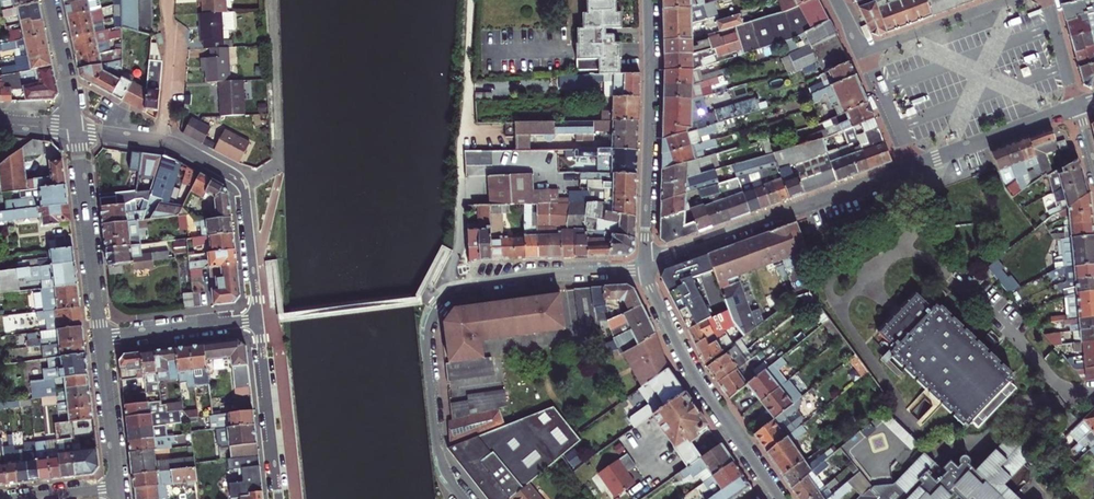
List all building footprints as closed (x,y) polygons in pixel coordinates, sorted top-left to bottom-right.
[(38,3),(37,0),(0,0),(0,8),(1,11),(17,8),(38,3)] [(68,16),(98,10),(99,9),(97,0),(90,0),(66,6),(68,16)] [(122,5),(122,16),(122,27),(131,30),(138,31),(137,0),(122,0),(122,5)] [(205,13),(225,12),(229,12),(228,0),(205,0),(205,13)] [(588,14),(583,14),(583,30),(577,30),(578,49),(578,70),(600,70),(600,75),(620,74),(620,59),(622,59),(622,48),(622,43),(616,43),(615,35),(606,35),(606,30),(623,29),(622,12),(617,12),(617,0),(587,0),(588,14)] [(665,9),(693,7),(706,4),(720,0),(665,0),(665,9)] [(752,20),(735,25),(737,33),(740,40),(791,24),(824,9),(819,0),(815,0),(785,9),(752,20)] [(815,0),(783,0),(785,9),(815,0)] [(858,3),(873,33),(879,35),(924,19),(934,15),(928,0),(866,0),(858,3)] [(934,15),(977,0),(928,0),(934,15)] [(1063,5),(1068,24),(1079,20),(1078,17),(1088,14),(1089,16),(1093,14),(1093,0),(1081,0),(1063,5)] [(38,3),(17,8),(19,15),(21,24),(41,19),(38,3)] [(665,9),(665,24),(695,22),(706,19),(734,11),(732,6),(718,10),(716,8),(706,11),(706,4),(693,7),(665,9)] [(17,8),(1,11),(2,19),(19,15),(17,8)] [(740,40),(744,54),(782,42),(795,39),(806,33),(830,21),(824,9),(791,24),(740,40)] [(68,16),(71,29),(94,23),(100,22),(98,10),(68,16)] [(206,41),(207,49),(214,49),(227,48),(226,30),(238,30),(237,12),(229,12),(225,12),(205,13),(203,14),(204,41),(206,41)] [(665,24),(666,40),(694,39),(735,25),(752,20),(750,12),(720,21),(721,26),(707,30),(706,19),(695,22),(665,24)] [(1072,37),(1093,32),(1093,31),(1093,24),(1091,25),(1089,16),(1088,14),(1078,17),(1079,20),(1068,24),(1072,37)] [(8,43),(24,40),(45,36),(41,19),(21,24),(22,30),(9,33),(8,26),(4,27),(8,43)] [(806,33),(812,46),(836,34),(830,21),(806,33)] [(71,29),(73,39),(96,33),(94,23),(71,29)] [(131,59),(131,30),(122,27),(122,28),(123,39),(123,50),(123,60),(131,59)] [(1072,37),(1076,53),(1093,48),(1093,36),(1093,32),(1072,37)] [(73,39),(75,49),(98,44),(99,44),(109,42),(108,36),(97,38),(96,33),(73,39)] [(694,39),(666,40),(666,55),(693,54),(713,48),(740,40),(737,33),(719,39),(718,36),(697,42),(698,46),(694,47),(694,39)] [(815,63),(822,60),(844,50),(836,34),(812,46),(808,48),(815,63)] [(45,36),(24,40),(27,56),(48,51),(45,36)] [(24,40),(8,43),(0,45),(0,49),(0,52),(16,49),(18,57),(27,56),(24,40)] [(75,49),(77,60),(100,54),(98,44),(75,49)] [(208,66),(209,82),(221,82),(232,81),(230,48),(227,48),(214,49),(214,57),(204,58),(204,66),(208,66)] [(693,54),(666,55),(667,70),(694,69),(700,68),(704,66),(704,59),(715,56),(713,48),(693,54)] [(1076,53),(1081,68),(1093,65),(1093,48),(1076,53)] [(822,60),(828,72),(849,62),(844,50),(822,60)] [(17,66),(19,73),(52,68),(48,51),(27,56),(18,57),(16,58),(17,66)] [(77,60),(79,70),(103,65),(100,54),(77,60)] [(155,60),(150,60),(149,85),(147,110),(159,111),(162,65),(155,60)] [(809,89),(810,95),(856,75),(849,62),(828,72),(821,75),(824,82),(809,89)] [(81,77),(97,86),(104,72),(110,71),(110,67),(116,66),(116,63),(103,65),(79,70),(81,77)] [(1081,68),(1085,85),(1092,89),(1093,88),(1093,65),(1081,68)] [(0,77),(19,73),(17,66),(0,69),(0,76),(0,77)] [(667,70),(666,85),(695,85),(727,75),(736,72),(735,66),(702,76),(700,68),(694,69),(667,70)] [(19,73),(0,77),(0,100),(1,102),(11,102),(9,91),(22,88),(25,102),(52,101),(57,94),(52,68),(19,73)] [(97,86),(146,113),(147,110),(149,85),(123,71),(123,70),(110,71),(104,72),(97,86)] [(593,73),(590,74),(590,81),(614,80),(614,95),(640,96),(641,74),(634,74),(620,74),(600,75),(595,75),(593,73)] [(666,98),(694,99),(705,96),(726,91),(724,86),(714,89),(714,86),(729,81),(727,75),(695,85),(666,85),(666,98)] [(836,104),(840,115),(869,103),(856,75),(810,95),(813,104),(821,101),(823,95),(828,94),(832,105),(836,104)] [(232,81),(221,82),(223,118),(247,116),(244,80),(232,81)] [(476,92),(477,101),(494,100),(493,91),(476,92)] [(613,101),(613,120),(640,120),(640,96),(614,95),(602,95),(602,100),(613,101)] [(705,96),(694,99),(666,98),(665,138),(713,124),(710,114),(705,96)] [(710,114),(713,124),(733,118),(758,111),(754,98),(716,110),(717,112),(710,114)] [(869,103),(840,115),(824,121),(826,129),(809,135),(811,141),(822,137),(833,133),(843,130),(842,129),(853,125),(863,122),(875,118),(869,103)] [(194,139),(203,123),(195,118),(186,135),(194,139)] [(664,154),(687,147),(687,144),(697,141),(697,139),(714,133),(713,129),(723,125),(724,129),(735,125),(733,118),(713,124),(665,138),(664,154)] [(884,139),(875,118),(863,122),(879,166),(892,161),(884,139)] [(640,120),(613,120),(593,119),(593,120),(515,122),(515,134),(530,134),(593,132),(592,138),(601,138),(600,147),(639,149),(640,120)] [(879,166),(863,122),(853,125),(853,126),(869,170),(879,166)] [(211,127),(203,123),(194,139),(203,144),(206,138),(211,127)] [(843,130),(850,149),(859,174),(869,170),(853,126),(853,125),(842,129),(843,130)] [(1030,138),(1034,148),(1044,179),(1048,177),(1048,178),(1054,175),(1048,159),(1061,155),(1056,140),(1053,129),(1030,138)] [(215,150),(239,164),(251,143),(225,130),(219,141),(217,146),(215,150)] [(530,149),(530,134),(515,134),(516,149),(530,149)] [(837,181),(828,156),(822,137),(811,141),(775,153),(778,167),(782,178),(790,199),(805,193),(837,181)] [(770,138),(764,140),(769,155),(775,153),(770,138)] [(1044,179),(1034,148),(1030,138),(1017,142),(1028,169),(1034,167),(1039,182),(1044,179)] [(664,154),(664,170),(705,157),(703,151),(717,146),(715,139),(687,147),(664,154)] [(22,148),(23,157),(43,154),(46,142),(32,140),(22,148)] [(208,146),(215,150),(217,146),(210,142),(208,146)] [(1028,169),(1017,142),(1005,147),(1013,167),(1017,178),(1022,193),(1034,185),(1028,169)] [(638,174),(639,149),(600,147),(577,148),(577,156),(598,156),(599,172),(612,172),(638,174)] [(1013,167),(1005,147),(993,151),(1000,172),(1013,167)] [(0,164),(0,183),(2,193),(27,190),(26,178),(23,157),(22,148),(0,164)] [(850,149),(840,152),(849,177),(859,174),(850,149)] [(493,150),(466,150),(466,165),(493,164),(493,150)] [(140,170),(142,154),(133,152),(132,169),(140,170)] [(849,177),(840,152),(828,156),(837,181),(849,177)] [(734,165),(737,179),(739,178),(778,167),(775,153),(769,155),(734,165)] [(153,192),(144,221),(174,218),(178,217),(184,207),(170,204),(171,197),(176,198),(177,190),(172,189),(177,161),(168,157),(142,154),(140,170),(138,192),(138,194),(153,192)] [(664,170),(663,185),(716,170),(720,169),(716,154),(705,157),(664,170)] [(1063,188),(1085,181),(1080,160),(1064,169),(1063,169),(1054,175),(1048,178),(1048,177),(1044,179),(1039,182),(1034,185),(1022,193),(1013,198),(1020,210),(1048,195),(1054,194),(1056,193),(1063,188)] [(32,178),(26,178),(27,190),(40,189),(65,186),(62,161),(49,162),(51,178),(33,180),(32,178)] [(663,200),(691,192),(700,190),(720,183),(716,170),(663,185),(663,200)] [(638,189),(638,174),(612,172),(599,172),(597,172),(592,173),(581,173),(581,179),(604,180),(604,188),(638,189)] [(198,209),(185,204),(184,207),(178,217),(187,216),(196,215),(193,222),(233,218),(230,194),(225,187),(201,174),(191,193),(204,199),(206,194),(215,198),(216,211),(197,212),(198,209)] [(568,228),(570,201),(549,202),(549,189),(534,190),(534,174),(512,175),(513,204),(525,204),(537,203),(538,208),(539,234),(540,258),(564,257),(563,234),(563,227),(568,228)] [(512,175),(488,176),(490,205),(492,205),(502,205),(513,204),(512,175)] [(725,199),(733,220),(752,213),(744,192),(739,178),(737,179),(720,183),(700,190),(702,197),(711,194),(716,192),(717,195),(723,193),(722,192),(733,189),(735,195),(725,199)] [(790,199),(782,178),(772,182),(773,183),(780,203),(790,199)] [(1013,198),(1022,193),(1017,178),(1013,179),(1015,185),(1007,190),(1013,198)] [(1063,188),(1056,193),(1055,194),(1053,196),(1056,209),(1048,214),(1050,219),(1056,215),(1064,209),(1088,193),(1085,181),(1063,188)] [(780,203),(773,183),(763,186),(771,206),(780,203)] [(771,206),(763,186),(763,185),(754,188),(762,209),(771,206)] [(6,202),(7,212),(67,205),(65,186),(40,189),(41,201),(34,198),(6,202)] [(638,189),(604,188),(603,188),(603,196),(593,196),(593,201),(637,203),(638,189)] [(762,209),(754,188),(744,192),(752,213),(762,209)] [(102,199),(105,226),(144,221),(153,192),(138,194),(139,201),(144,200),(146,201),(142,212),(138,212),(137,201),(119,203),(118,197),(102,199)] [(119,203),(137,201),(139,201),(138,194),(138,192),(118,194),(118,197),(119,203)] [(663,200),(662,218),(687,210),(687,202),(691,201),(691,192),(663,200)] [(1088,193),(1064,209),(1065,218),(1071,215),(1093,211),(1091,192),(1088,193)] [(1048,195),(1020,210),(1024,216),(1029,213),(1048,201),(1051,197),(1053,196),(1055,194),(1056,193),(1054,194),(1048,195)] [(691,201),(695,214),(701,232),(713,227),(705,205),(705,204),(700,206),(699,201),(696,202),(696,199),(691,201)] [(733,220),(725,199),(715,202),(723,224),(733,220)] [(586,216),(587,201),(570,201),(568,228),(576,228),(588,229),(606,231),(636,237),(637,216),(607,210),(606,219),(586,216)] [(593,201),(587,201),(586,216),(606,219),(607,210),(637,216),(637,203),(593,201)] [(715,202),(705,205),(713,227),(723,224),(715,202)] [(502,205),(502,209),(509,209),(509,218),(512,219),(512,221),(514,221),(514,211),(513,204),(502,205)] [(44,227),(58,226),(58,223),(69,221),(67,205),(7,212),(0,213),(0,222),(43,217),(44,227)] [(493,237),(492,214),(492,205),(490,205),(480,206),(480,227),(476,227),(476,231),(469,232),(469,246),(479,246),(481,259),(493,259),(493,237)] [(492,214),(493,237),(493,259),(504,259),(503,237),(503,236),(503,214),(502,209),(502,205),(492,205),(492,214)] [(701,232),(695,214),(687,217),(687,210),(662,218),(661,239),(667,244),(701,232)] [(1066,227),(1073,225),(1093,223),(1093,217),(1093,211),(1071,215),(1065,218),(1066,227)] [(1038,227),(1029,213),(1024,216),(1033,230),(1038,227)] [(196,215),(187,216),(188,222),(189,232),(209,230),(210,237),(235,234),(233,218),(193,222),(196,215)] [(1056,215),(1050,219),(1046,222),(1049,228),(1053,226),(1059,222),(1056,215)] [(540,258),(539,234),(531,234),(531,226),(530,226),(530,217),(525,217),(526,235),(527,258),(540,258)] [(144,221),(105,226),(108,249),(132,246),(131,238),(140,237),(140,233),(143,233),(144,236),(159,235),(160,243),(176,241),(174,223),(174,218),(144,221)] [(810,250),(800,222),(791,225),(801,253),(810,250)] [(1066,227),(1067,233),(1053,236),(1055,240),(1062,239),(1093,236),(1093,223),(1073,225),(1066,227)] [(791,225),(710,254),(716,271),(723,291),(724,294),(732,314),(737,326),(744,337),(793,301),(790,298),(780,305),(778,301),(753,311),(741,275),(801,253),(791,225)] [(576,228),(576,233),(576,257),(589,257),(588,229),(576,228)] [(588,229),(589,257),(612,256),(614,244),(606,244),(606,239),(606,231),(588,229)] [(189,232),(190,240),(210,237),(209,230),(189,232)] [(636,237),(606,231),(606,239),(606,244),(614,244),(612,256),(630,255),(632,255),(633,254),(635,252),(636,250),(636,248),(636,237)] [(576,257),(576,233),(563,234),(564,257),(576,257)] [(211,243),(212,254),(237,251),(235,234),(210,237),(190,240),(188,240),(189,247),(207,245),(211,243)] [(504,259),(515,259),(514,235),(503,236),(503,237),(504,259)] [(527,258),(526,235),(514,235),(515,259),(527,258)] [(54,236),(55,250),(66,249),(64,236),(54,236)] [(1062,239),(1063,257),(1060,257),(1055,260),(1056,271),(1062,269),(1093,265),(1093,236),(1062,239)] [(108,249),(111,276),(125,274),(124,265),(139,263),(161,261),(170,259),(169,252),(142,255),(141,245),(132,246),(108,249)] [(479,246),(469,246),(470,262),(481,259),(479,246)] [(23,261),(23,269),(74,263),(73,248),(66,249),(55,250),(49,251),(50,258),(23,261)] [(190,263),(191,271),(238,265),(237,251),(212,254),(209,254),(210,262),(206,261),(190,263)] [(668,289),(678,308),(702,299),(692,278),(716,271),(710,254),(663,271),(661,275),(668,289)] [(995,256),(985,263),(1010,289),(1022,284),(1011,273),(1008,275),(1001,267),(1003,265),(995,256)] [(161,261),(139,263),(140,269),(162,266),(161,261)] [(42,289),(54,288),(77,285),(74,263),(23,269),(5,271),(7,281),(29,279),(29,282),(41,281),(42,289)] [(242,296),(238,265),(191,271),(192,278),(211,275),(212,284),(218,283),(218,290),(194,293),(196,308),(236,303),(242,296)] [(1062,269),(1062,272),(1070,271),(1071,273),(1075,272),(1076,280),(1093,278),(1093,265),(1062,269)] [(1066,297),(1080,293),(1093,292),(1093,278),(1076,280),(1069,281),(1057,285),(1058,291),(1065,290),(1066,297)] [(77,285),(54,288),(42,289),(41,289),(44,312),(57,310),(80,308),(77,285)] [(606,286),(608,304),(619,299),(621,303),(618,305),(622,315),(643,305),(636,291),(634,289),(629,285),(606,286)] [(595,302),(596,309),(597,318),(597,322),(601,322),(609,321),(608,304),(606,286),(593,287),(594,294),(595,302)] [(578,304),(579,312),(580,320),(581,327),(594,325),(594,318),(592,310),(591,302),(591,295),(590,287),(576,288),(577,297),(578,304)] [(597,318),(596,309),(595,302),(594,294),(593,287),(590,287),(591,295),(591,302),(592,310),(594,318),(594,325),(598,325),(597,322),(597,318)] [(935,303),(931,307),(915,292),(896,312),(878,332),(894,348),(890,352),(893,355),(891,357),(901,365),(903,364),(906,366),(904,368),(914,377),(916,375),(918,378),(916,380),(926,389),(928,387),(931,389),(928,392),(938,400),(940,398),(943,401),(941,403),(951,412),(953,410),(956,412),(954,414),(963,423),(965,421),(969,424),(972,420),(979,426),(1008,393),(1016,384),(1010,379),(1013,375),(1010,372),(1012,370),(1002,361),(1000,364),(998,361),(1000,359),(989,350),(988,352),(985,349),(987,347),(977,338),(975,340),(973,338),(975,336),(965,327),(963,329),(961,326),(962,325),(952,316),(951,317),(948,315),(950,313),(940,304),(938,306),(935,303)] [(1052,321),(1056,320),(1060,320),(1062,320),(1093,317),(1093,292),(1080,293),(1066,297),(1068,313),(1051,315),(1052,321)] [(196,308),(194,293),(185,294),(186,309),(196,308)] [(811,293),(800,296),(807,305),(815,299),(811,293)] [(493,357),(486,358),(483,341),(566,329),(561,294),(521,299),(521,298),(483,308),(483,305),(466,308),(483,358),(489,376),(495,376),(493,357)] [(689,330),(714,321),(702,299),(678,308),(689,330)] [(815,299),(807,305),(813,313),(816,311),(821,307),(815,299)] [(643,305),(622,315),(609,321),(615,338),(650,320),(643,305)] [(821,307),(816,311),(820,317),(826,313),(821,307)] [(46,323),(47,331),(82,327),(80,308),(57,310),(44,312),(37,312),(38,324),(46,323)] [(450,381),(489,376),(483,358),(466,308),(457,309),(458,318),(449,320),(453,345),(449,345),(451,363),(447,363),(450,381)] [(826,313),(820,317),(826,324),(827,324),(831,320),(826,313)] [(706,365),(736,343),(744,337),(737,326),(732,314),(714,321),(689,330),(706,365)] [(17,332),(16,315),(4,316),(4,332),(17,332)] [(1082,329),(1093,328),(1093,317),(1062,320),(1063,326),(1081,324),(1082,329)] [(650,320),(615,338),(616,339),(619,348),(628,344),(628,343),(636,339),(639,346),(652,339),(651,337),(657,334),(650,320)] [(831,320),(827,324),(841,342),(845,338),(831,320)] [(27,348),(30,347),(84,341),(82,327),(47,331),(40,332),(41,341),(27,342),(27,348)] [(1076,342),(1093,340),(1093,328),(1082,329),(1075,330),(1076,342)] [(1064,340),(1063,331),(1049,332),(1054,338),(1059,344),(1068,343),(1067,339),(1064,340)] [(652,339),(639,346),(625,353),(644,386),(669,369),(657,334),(651,337),(652,339)] [(841,342),(838,343),(851,360),(857,354),(845,338),(841,342)] [(616,339),(607,342),(609,351),(619,348),(616,339)] [(1086,355),(1093,354),(1093,340),(1076,342),(1075,342),(1076,351),(1085,351),(1086,355)] [(84,341),(30,347),(31,356),(14,358),(14,363),(27,361),(48,359),(85,354),(84,341)] [(240,341),(206,345),(208,368),(217,367),(216,360),(233,357),(234,367),(249,365),(247,347),(240,341)] [(192,347),(197,387),(211,385),(208,368),(206,345),(192,347)] [(197,387),(192,347),(177,349),(180,372),(180,373),(188,372),(190,391),(197,390),(197,387)] [(708,368),(714,376),(742,355),(736,348),(708,368)] [(745,359),(747,362),(762,351),(759,348),(745,359)] [(177,349),(156,351),(160,388),(162,396),(162,402),(163,407),(168,407),(166,392),(175,391),(173,373),(180,372),(177,349)] [(1056,349),(1049,357),(1057,364),(1064,356),(1056,349)] [(148,393),(149,393),(151,392),(151,389),(160,388),(156,351),(142,353),(146,383),(148,393)] [(121,361),(123,381),(137,380),(138,384),(146,383),(142,353),(126,355),(121,361)] [(85,354),(48,359),(49,370),(43,371),(44,380),(53,379),(65,378),(88,375),(85,354)] [(749,385),(762,403),(785,385),(787,383),(779,372),(788,365),(787,363),(789,362),(790,361),(790,359),(790,357),(788,354),(770,369),(749,385)] [(857,354),(851,360),(864,377),(870,372),(857,354)] [(1086,355),(1087,364),(1075,365),(1078,369),(1093,368),(1093,354),(1086,355)] [(714,376),(719,383),(738,369),(747,362),(745,359),(742,355),(714,376)] [(724,390),(730,400),(749,385),(770,369),(764,361),(743,377),(733,385),(732,384),(724,390)] [(1093,379),(1093,368),(1078,369),(1086,380),(1093,379)] [(669,369),(644,386),(639,389),(650,405),(632,417),(631,421),(636,428),(654,415),(685,393),(669,369)] [(719,383),(724,390),(732,384),(733,385),(743,377),(738,369),(719,383)] [(88,375),(65,378),(66,389),(89,386),(88,375)] [(32,400),(41,399),(56,397),(55,390),(53,379),(44,380),(30,382),(32,400)] [(762,403),(775,419),(794,404),(798,401),(785,385),(762,403)] [(66,389),(68,400),(91,397),(89,386),(66,389)] [(502,392),(495,392),(502,412),(505,411),(511,410),(509,391),(502,392)] [(482,416),(489,415),(497,413),(502,412),(495,392),(494,393),(486,394),(478,395),(471,396),(472,401),(463,403),(454,404),(457,422),(466,420),(474,418),(482,416)] [(125,396),(126,407),(162,402),(162,396),(150,398),(149,393),(148,393),(125,396)] [(691,441),(710,428),(685,393),(654,415),(675,446),(674,447),(689,467),(703,458),(691,441)] [(91,397),(68,400),(69,410),(92,408),(91,397)] [(128,418),(152,415),(151,409),(163,407),(162,402),(126,407),(128,418)] [(755,435),(767,452),(792,433),(804,424),(807,422),(794,404),(775,419),(755,435)] [(563,458),(583,441),(577,434),(554,407),(506,426),(508,431),(465,467),(489,498),(512,498),(529,485),(563,458)] [(92,408),(69,410),(58,411),(59,419),(70,418),(71,422),(93,420),(92,408)] [(1069,409),(1062,414),(1055,419),(1066,432),(1070,429),(1073,427),(1077,424),(1079,422),(1069,409)] [(211,430),(217,429),(256,425),(255,411),(214,416),(215,423),(210,424),(211,430)] [(1093,428),(1093,411),(1085,418),(1079,422),(1077,424),(1085,434),(1093,428)] [(128,418),(129,430),(168,426),(166,418),(178,417),(178,412),(169,413),(152,415),(128,418)] [(489,415),(482,416),(474,418),(466,420),(457,422),(451,423),(453,447),(506,426),(502,412),(497,413),(489,415)] [(883,423),(908,451),(915,445),(890,417),(883,423)] [(69,422),(70,433),(95,430),(93,420),(71,422),(69,422)] [(58,441),(71,440),(70,433),(69,422),(60,423),(56,424),(58,441)] [(767,452),(784,475),(805,460),(792,442),(807,431),(804,424),(792,433),(767,452)] [(1070,429),(1078,440),(1085,434),(1077,424),(1073,427),(1070,429)] [(232,448),(233,459),(260,456),(256,425),(217,429),(219,445),(224,449),(232,448)] [(129,430),(131,442),(157,439),(156,433),(166,432),(165,430),(168,430),(168,426),(129,430)] [(506,426),(453,447),(451,448),(465,467),(508,431),(506,426)] [(1093,446),(1093,428),(1085,434),(1093,446)] [(998,494),(1008,483),(1036,455),(1013,433),(978,468),(971,461),(972,458),(972,457),(971,454),(970,453),(968,452),(965,453),(963,454),(962,457),(962,459),(964,462),(960,465),(953,459),(944,468),(926,451),(896,482),(907,492),(900,498),(953,498),(958,494),(963,498),(1003,498),(998,494)] [(131,442),(132,454),(156,451),(168,450),(167,443),(170,442),(169,437),(157,439),(131,442)] [(58,441),(63,478),(76,477),(73,451),(71,440),(58,441)] [(52,479),(63,478),(58,441),(47,442),(52,479)] [(52,479),(47,442),(35,444),(36,452),(40,481),(52,479)] [(721,444),(703,458),(689,467),(676,477),(680,482),(691,474),(693,478),(707,468),(714,477),(734,462),(721,444)] [(195,446),(181,448),(183,463),(197,461),(196,454),(195,446)] [(97,448),(73,451),(76,477),(93,474),(99,467),(97,448)] [(809,474),(835,453),(832,449),(821,456),(808,465),(805,460),(784,475),(792,488),(809,474)] [(132,454),(135,476),(198,468),(198,464),(197,461),(183,463),(158,466),(156,451),(132,454)] [(800,498),(810,498),(825,487),(817,476),(835,462),(834,460),(839,456),(836,451),(835,453),(809,474),(792,488),(800,498)] [(26,453),(26,454),(30,482),(40,481),(36,452),(26,453)] [(30,482),(26,454),(15,456),(18,483),(30,482)] [(600,475),(617,498),(618,498),(637,485),(632,478),(627,478),(627,472),(630,473),(638,467),(628,455),(600,475)] [(18,483),(15,456),(4,457),(8,485),(18,483)] [(260,456),(233,459),(230,460),(231,470),(244,468),(246,483),(231,485),(232,495),(264,492),(260,456)] [(743,475),(734,462),(714,477),(705,483),(710,490),(702,495),(704,498),(710,498),(743,475)] [(200,482),(199,472),(198,468),(135,476),(137,498),(169,498),(168,485),(200,482)] [(209,471),(199,472),(200,482),(200,486),(211,485),(209,471)] [(879,498),(870,489),(873,486),(861,471),(834,494),(829,498),(842,498),(856,487),(864,497),(861,498),(878,498),(879,498)] [(710,498),(733,498),(751,487),(743,475),(710,498)] [(810,498),(829,498),(834,494),(830,489),(838,482),(836,478),(825,487),(810,498)] [(896,482),(893,485),(874,485),(871,489),(879,498),(878,498),(900,498),(907,492),(896,482)] [(1008,483),(998,494),(1003,498),(1015,498),(1020,494),(1008,483)] [(512,498),(541,498),(529,485),(512,498)]
